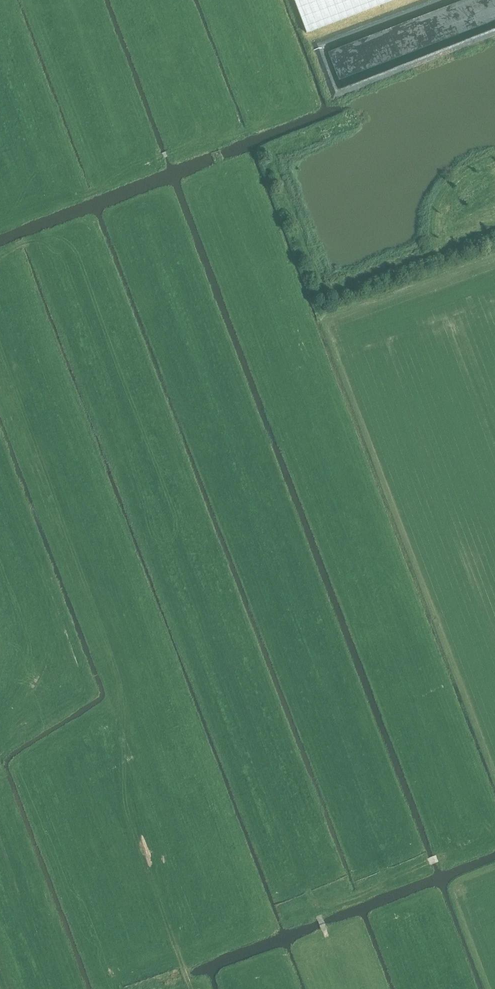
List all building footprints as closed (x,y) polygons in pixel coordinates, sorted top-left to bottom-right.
[(307,33),(393,0),(294,0),(307,33)]
